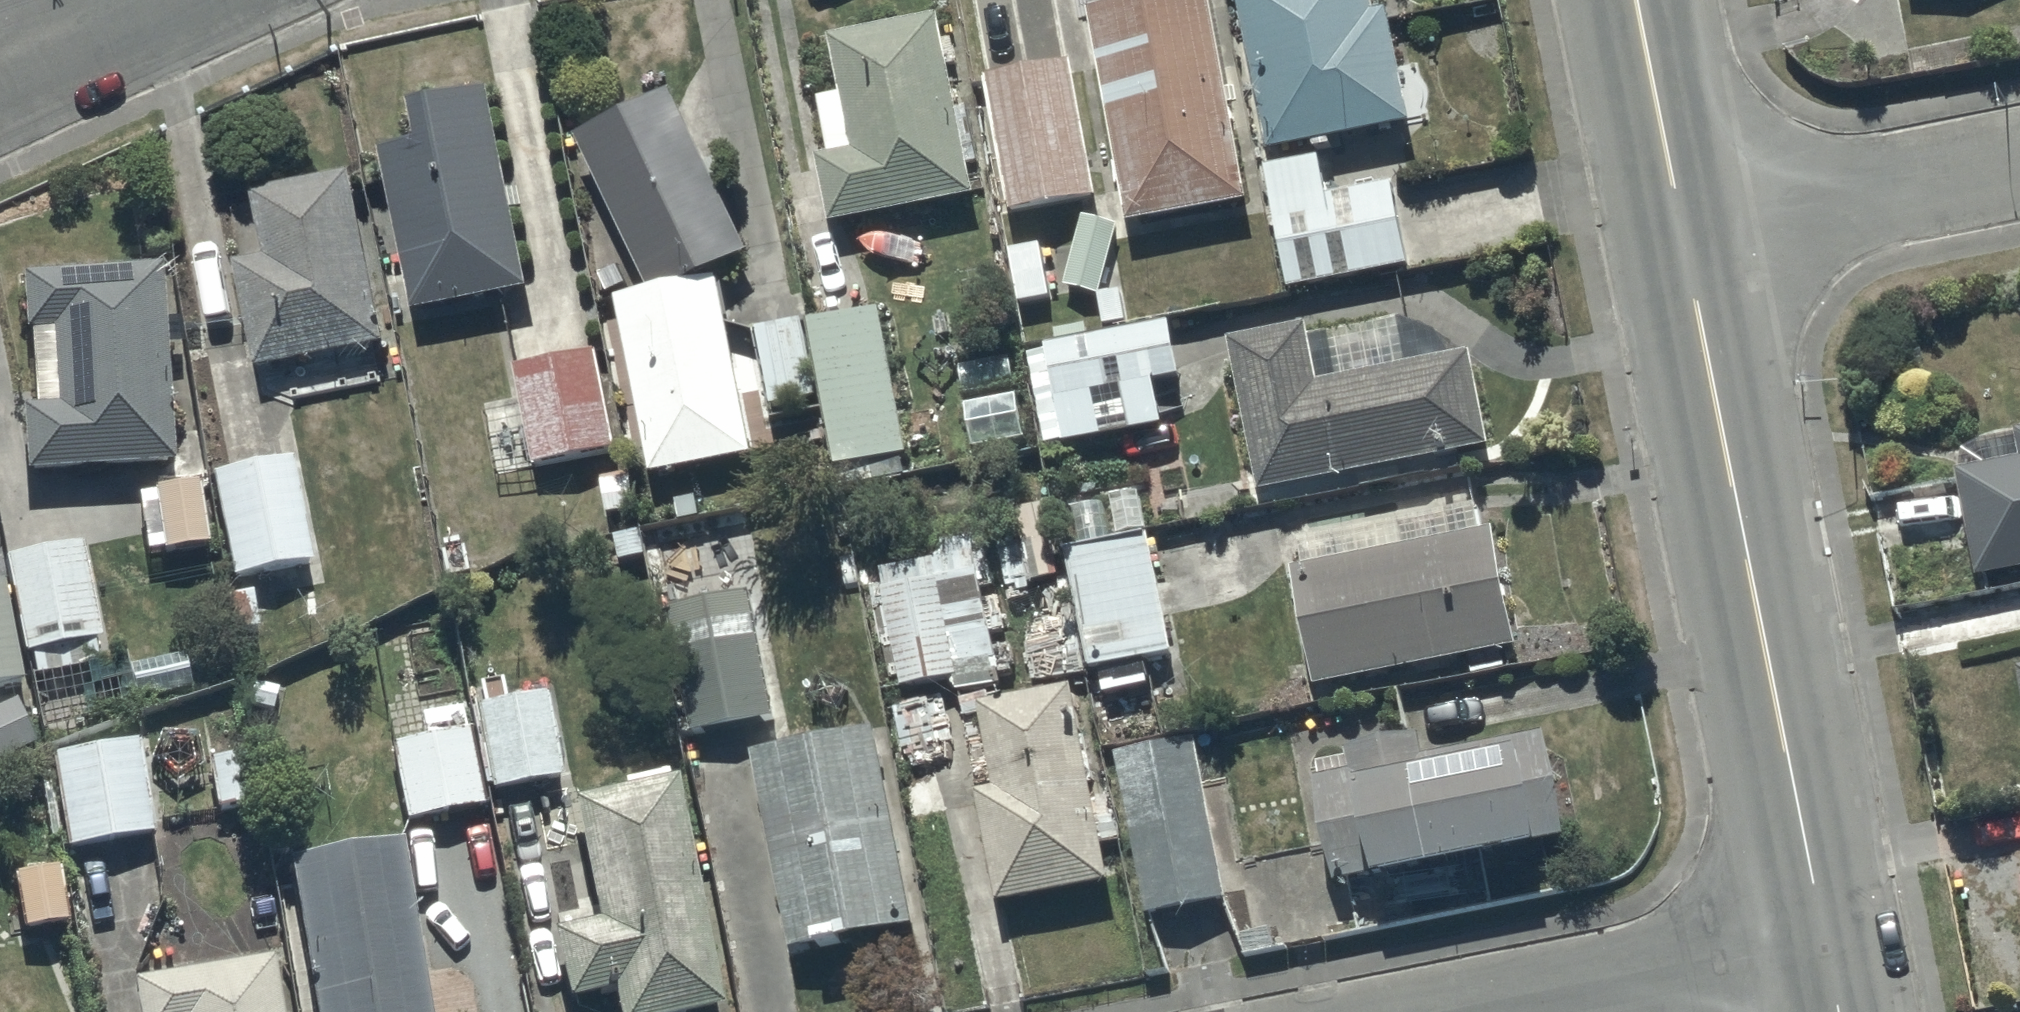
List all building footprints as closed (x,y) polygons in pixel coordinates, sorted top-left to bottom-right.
[(1131,228),(1252,206),(1215,0),(1188,0),(1093,17),(1131,228)] [(1273,157),(1316,148),(1318,156),(1336,152),(1334,144),(1415,127),(1391,15),(1376,18),(1372,0),(1239,0),(1273,157)] [(834,230),(979,201),(943,21),(834,43),(844,98),(820,102),(832,160),(820,162),(834,230)] [(993,80),(1013,217),(1098,204),(1078,67),(993,80)] [(406,265),(416,318),(534,295),(494,93),(414,109),(422,148),(384,156),(391,192),(367,197),(382,270),(406,265)] [(676,98),(581,143),(655,297),(690,291),(753,259),(676,98)] [(1266,171),(1291,293),(1413,268),(1396,184),(1329,198),(1321,160),(1266,171)] [(238,268),(259,375),(388,350),(355,179),(254,198),(267,262),(238,268)] [(1085,218),(1065,289),(1100,299),(1121,228),(1085,218)] [(1019,306),(1053,300),(1043,245),(1009,252),(1019,306)] [(21,412),(27,482),(175,470),(166,356),(180,355),(178,327),(166,328),(161,272),(23,284),(28,341),(31,341),(37,411),(21,412)] [(607,336),(623,333),(652,481),(756,460),(721,286),(690,291),(655,297),(601,306),(607,336)] [(899,461),(910,458),(883,314),(812,328),(840,472),(858,468),(863,494),(904,486),(899,461)] [(1233,343),(1263,496),(1490,451),(1471,356),(1436,363),(1426,317),(1313,342),(1310,328),(1233,343)] [(759,332),(772,409),(818,401),(805,324),(759,332)] [(1030,358),(1048,449),(1067,445),(1068,450),(1166,431),(1157,386),(1186,380),(1176,325),(1047,350),(1048,354),(1030,358)] [(496,476),(620,452),(602,357),(517,373),(524,409),(484,416),(496,476)] [(968,407),(976,454),(1027,445),(1019,399),(968,407)] [(1967,534),(1977,583),(2019,575),(2019,434),(2013,435),(2019,465),(1955,477),(1960,506),(1967,534)] [(212,480),(233,585),(312,570),(291,464),(212,480)] [(160,528),(164,559),(210,555),(203,490),(157,495),(157,498),(143,500),(146,529),(160,528)] [(1292,574),(1316,692),(1518,651),(1495,533),(1480,536),(1475,513),(1388,531),(1393,553),(1292,574)] [(1071,554),(1092,672),(1175,658),(1154,539),(1071,554)] [(103,667),(102,663),(82,549),(6,563),(24,661),(32,659),(36,679),(86,670),(103,667)] [(882,573),(905,694),(952,685),(955,697),(1002,688),(976,555),(882,573)] [(24,686),(5,586),(0,587),(0,690),(24,686)] [(669,609),(693,738),(778,722),(753,593),(669,609)] [(103,667),(86,670),(94,711),(193,692),(187,657),(131,669),(129,658),(102,663),(103,667)] [(978,796),(1001,909),(1112,888),(1074,692),(982,710),(998,792),(978,796)] [(479,710),(493,797),(562,785),(547,699),(479,710)] [(38,749),(16,704),(0,712),(0,767),(38,749)] [(391,750),(407,827),(482,812),(462,712),(421,720),(426,743),(391,750)] [(756,758),(793,956),(916,933),(879,734),(756,758)] [(1374,881),(1376,890),(1540,859),(1538,851),(1564,847),(1544,739),(1424,762),(1420,740),(1347,753),(1349,763),(1318,768),(1321,783),(1313,784),(1333,889),(1374,881)] [(1118,755),(1149,919),(1226,905),(1195,741),(1118,755)] [(53,758),(69,853),(156,839),(140,743),(53,758)] [(209,764),(216,816),(258,810),(251,758),(209,764)] [(620,1011),(725,1011),(676,783),(669,785),(667,772),(623,782),(625,794),(575,804),(600,927),(557,936),(572,1006),(616,997),(620,1011)] [(315,1011),(431,1011),(405,851),(292,869),(315,1011)] [(15,881),(23,938),(71,931),(63,874),(15,881)] [(277,963),(133,986),(137,1011),(285,1011),(277,963)]
